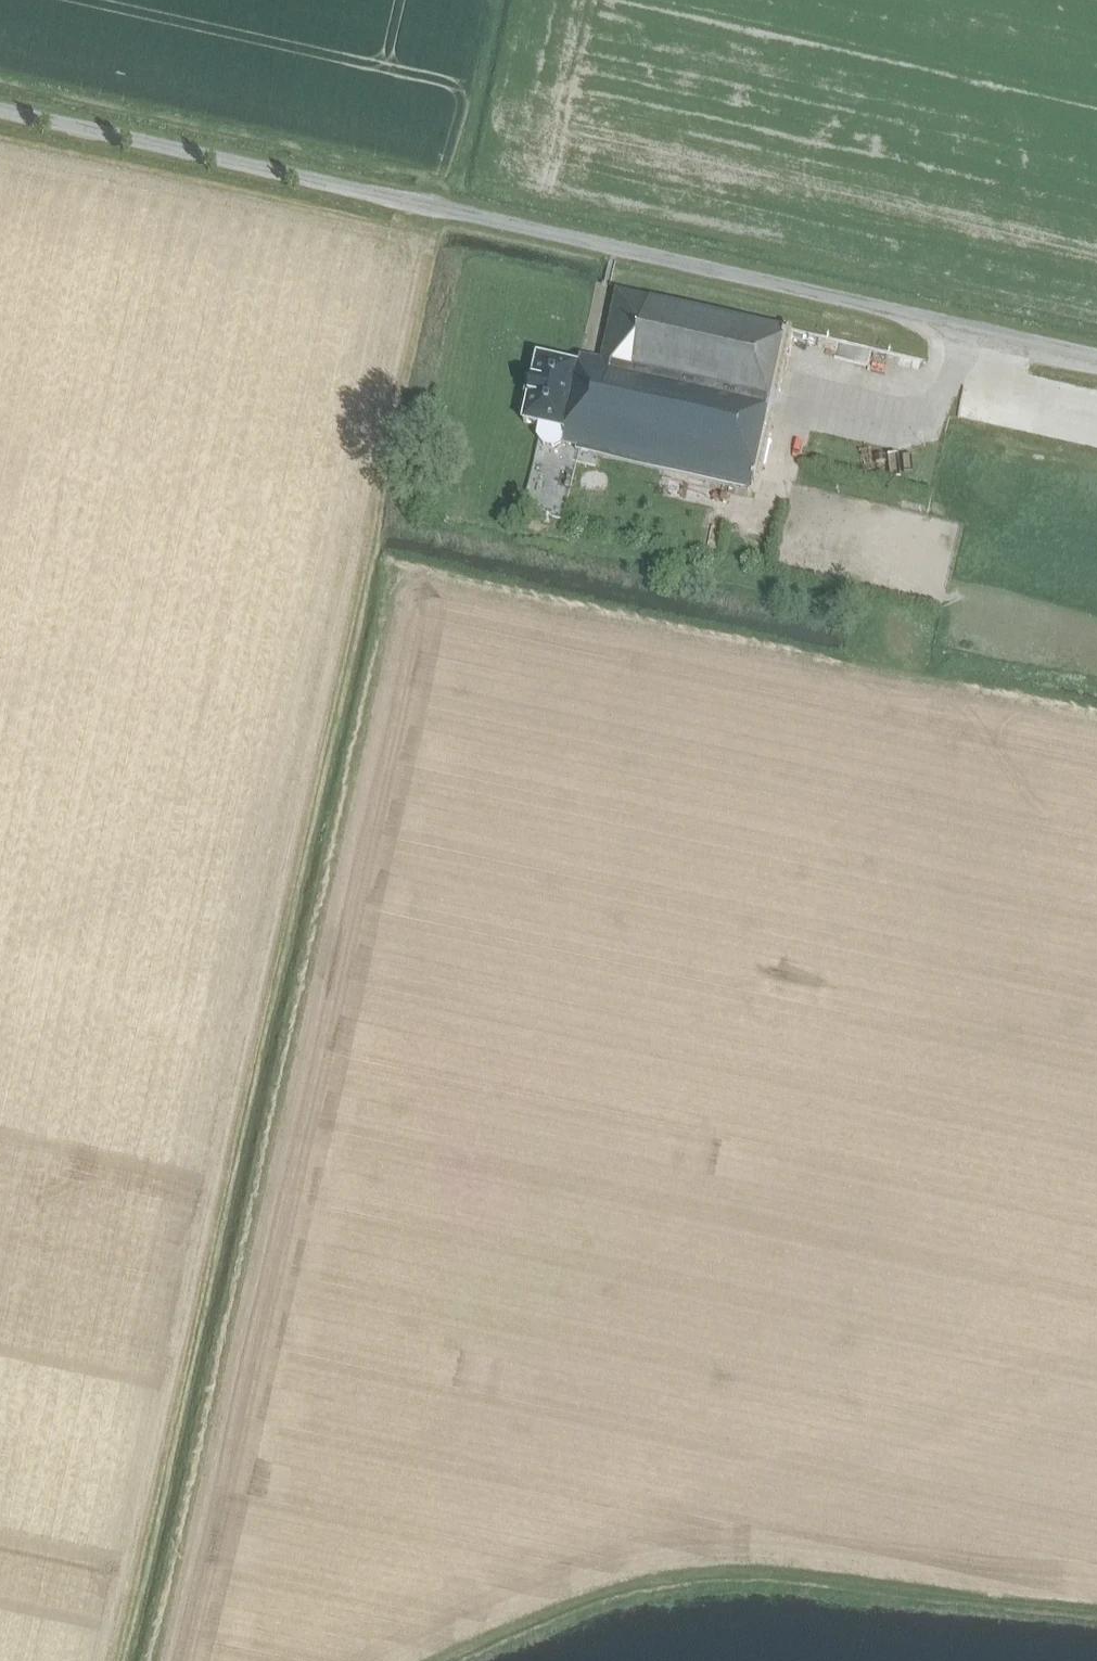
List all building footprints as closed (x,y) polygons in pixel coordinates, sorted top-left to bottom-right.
[(750,489),(785,329),(617,291),(601,361),(579,356),(577,365),(537,356),(531,383),(528,382),(525,396),(528,397),(522,422),(539,426),(537,437),(543,445),(551,447),(560,442),(576,446),(576,450),(750,489)]
